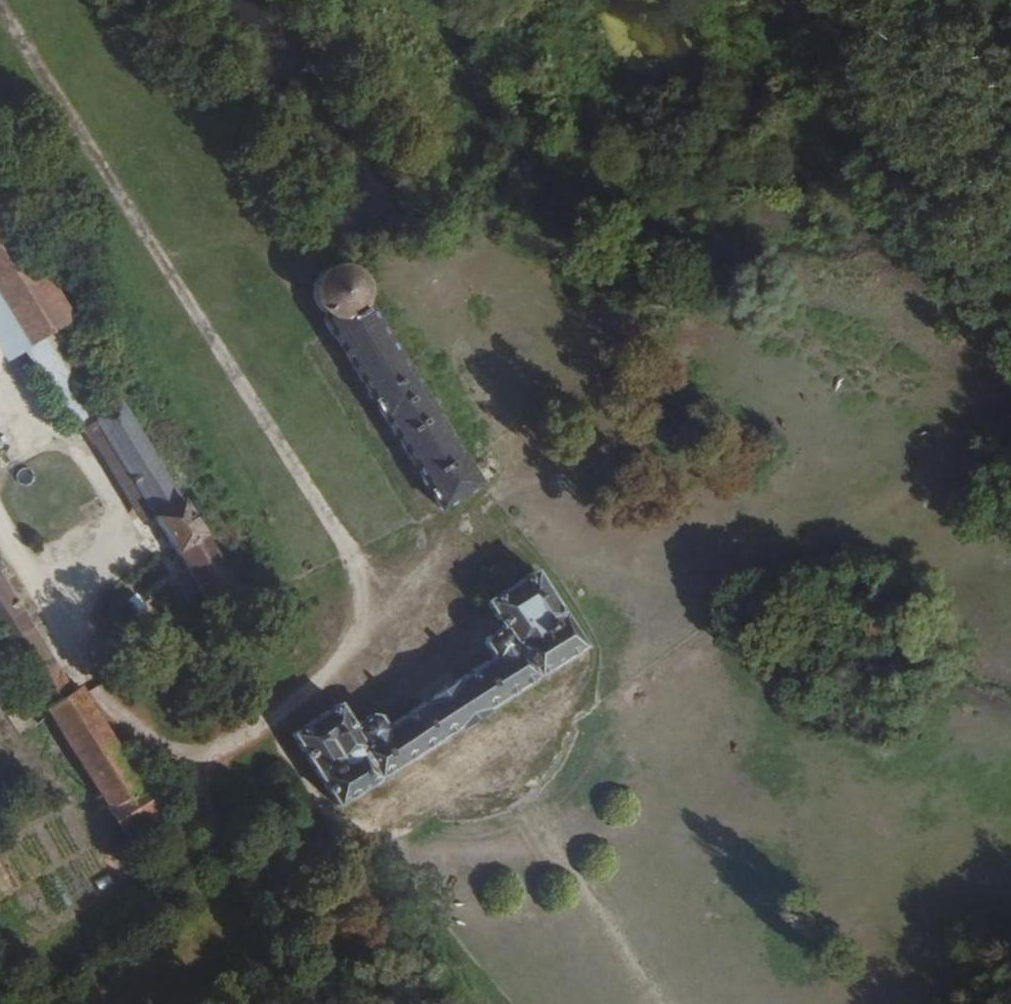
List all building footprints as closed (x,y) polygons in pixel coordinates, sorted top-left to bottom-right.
[(686,123),(681,114),(674,118),(678,127),(686,123)] [(73,322),(0,205),(0,354),(7,365),(24,354),(42,343),(73,322)] [(359,273),(345,264),(326,266),(313,279),(313,296),(319,307),(325,314),(323,323),(442,509),(481,483),(364,300),(364,284),(359,273)] [(58,333),(50,338),(81,383),(89,378),(58,333)] [(24,354),(45,388),(74,433),(81,429),(90,423),(68,386),(62,376),(57,368),(52,359),(47,351),(42,343),(24,354)] [(94,420),(123,401),(127,397),(68,386),(90,423),(94,420)] [(197,587),(216,616),(246,598),(123,401),(94,420),(153,517),(189,573),(174,583),(183,596),(197,587)] [(142,526),(153,517),(94,420),(90,423),(81,429),(142,526)] [(340,703),(291,735),(336,808),(581,646),(532,570),(485,601),(502,625),(487,635),(486,643),(449,667),(446,662),(411,685),(414,690),(377,715),(371,712),(353,725),(340,703)] [(54,714),(89,692),(82,682),(76,687),(0,571),(0,633),(50,711),(54,714)] [(54,714),(127,830),(161,807),(127,754),(89,692),(54,714)]
